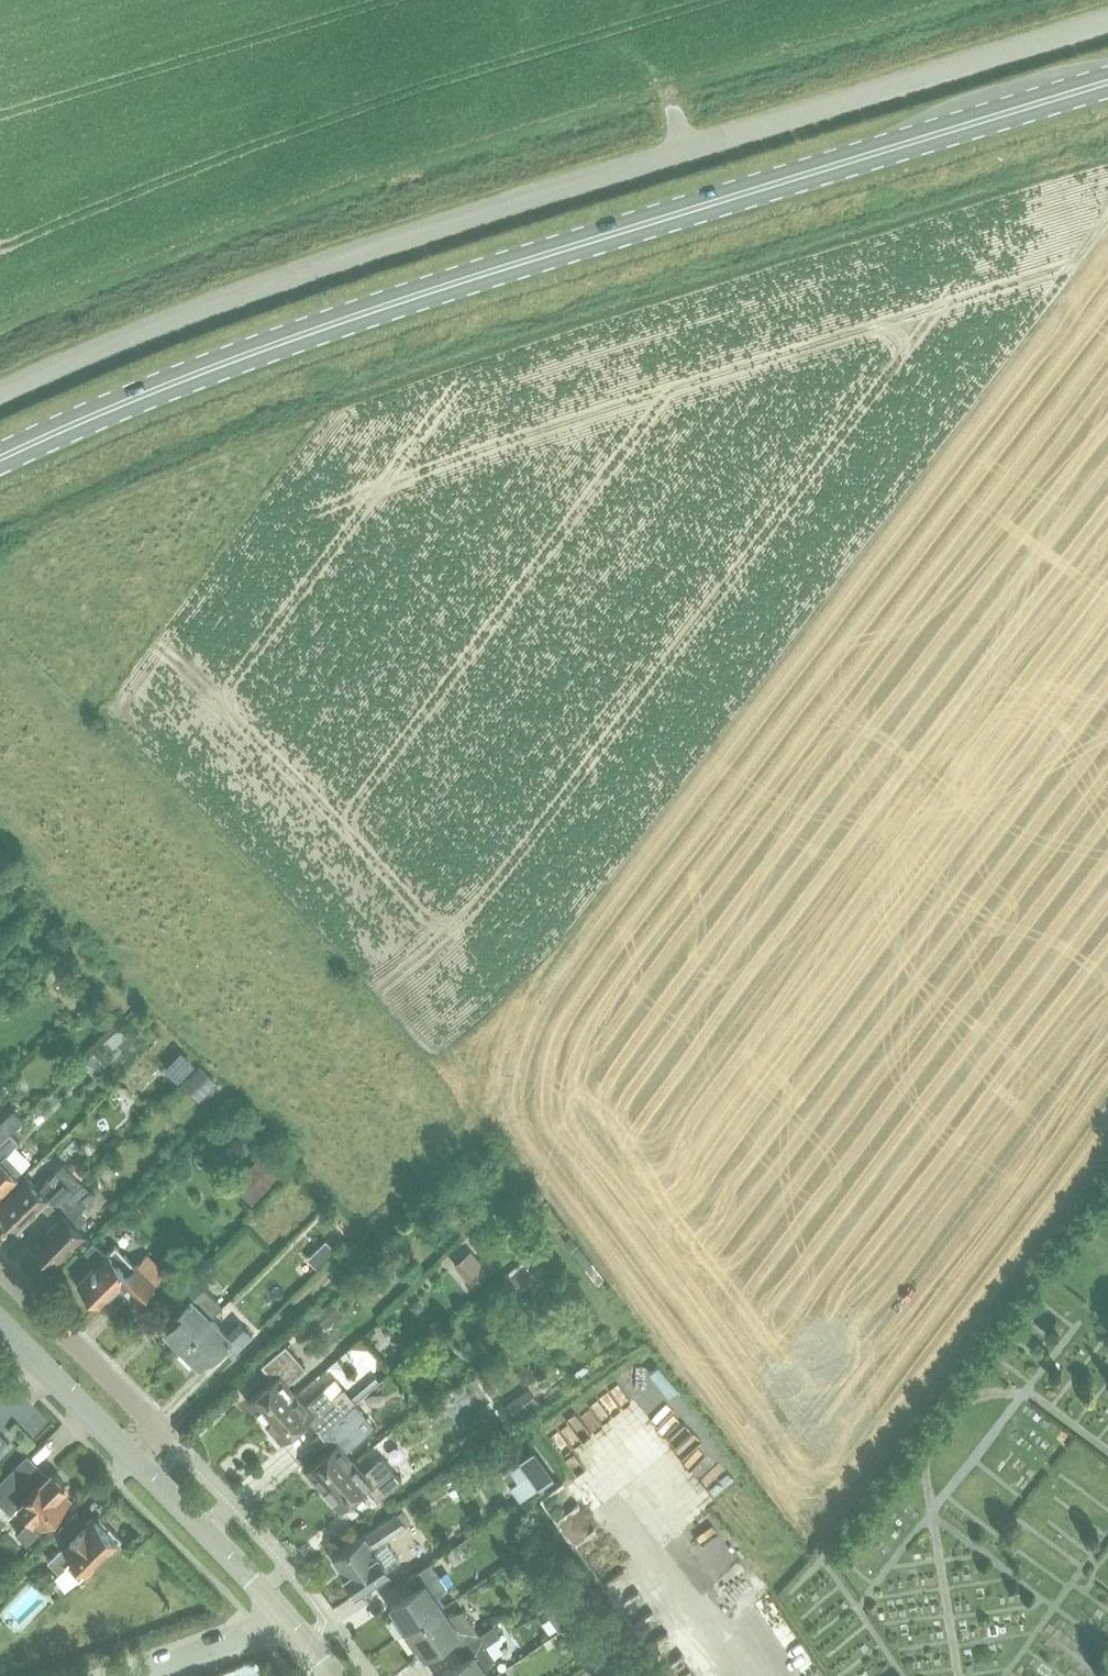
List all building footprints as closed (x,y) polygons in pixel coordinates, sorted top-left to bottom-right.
[(107,1011),(99,1018),(106,1026),(114,1018),(107,1011)] [(118,1026),(101,1041),(109,1049),(125,1034),(118,1026)] [(100,1042),(91,1050),(103,1062),(111,1054),(100,1042)] [(193,1064),(180,1051),(164,1067),(177,1080),(193,1064)] [(198,1064),(180,1082),(197,1099),(215,1081),(198,1064)] [(9,1132),(23,1118),(14,1108),(0,1121),(0,1141),(6,1135),(9,1132)] [(0,1141),(0,1191),(22,1169),(5,1152),(17,1141),(9,1132),(6,1135),(0,1141)] [(270,1183),(277,1176),(258,1157),(250,1164),(231,1182),(252,1202),(270,1184),(270,1183)] [(479,1159),(466,1159),(466,1168),(479,1168),(479,1159)] [(17,1226),(37,1206),(38,1208),(41,1205),(48,1211),(53,1206),(80,1179),(64,1162),(38,1188),(27,1177),(0,1204),(0,1213),(7,1220),(9,1218),(17,1226)] [(49,1232),(36,1245),(40,1249),(39,1252),(45,1259),(49,1258),(53,1262),(82,1233),(74,1224),(77,1221),(84,1215),(78,1209),(94,1193),(80,1179),(53,1206),(60,1212),(45,1228),(49,1232)] [(325,1238),(316,1248),(325,1257),(334,1247),(325,1238)] [(154,1279),(163,1271),(147,1254),(138,1263),(137,1262),(136,1264),(115,1243),(105,1254),(93,1241),(82,1252),(95,1264),(78,1280),(80,1282),(78,1286),(85,1294),(90,1292),(99,1302),(120,1282),(136,1299),(155,1280),(154,1279)] [(469,1249),(453,1264),(470,1282),(486,1268),(469,1249)] [(532,1251),(506,1272),(521,1289),(546,1269),(532,1251)] [(304,1262),(298,1269),(306,1276),(312,1270),(304,1262)] [(568,1274),(559,1280),(570,1295),(579,1288),(568,1274)] [(223,1305),(194,1276),(174,1296),(183,1304),(170,1317),(174,1320),(165,1328),(182,1345),(211,1317),(223,1305)] [(331,1298),(313,1312),(324,1326),(342,1312),(331,1298)] [(232,1354),(252,1335),(240,1322),(228,1334),(211,1317),(182,1345),(199,1362),(208,1354),(211,1357),(223,1345),(232,1354)] [(264,1420),(296,1393),(287,1383),(305,1367),(285,1343),(261,1364),(273,1378),(247,1400),(264,1420)] [(305,1403),(296,1393),(264,1420),(282,1440),(307,1418),(319,1432),(343,1411),(355,1401),(343,1388),(331,1397),(323,1387),(305,1403)] [(528,1388),(497,1409),(506,1421),(536,1400),(528,1388)] [(331,1445),(305,1468),(322,1488),(354,1461),(345,1450),(363,1435),(353,1423),(365,1413),(355,1401),(343,1411),(319,1432),(331,1445)] [(4,1439),(8,1443),(9,1442),(0,1432),(0,1443),(4,1439)] [(531,1450),(516,1462),(535,1489),(552,1477),(542,1464),(541,1462),(537,1458),(535,1455),(534,1454),(534,1453),(533,1452),(531,1450)] [(0,1481),(0,1496),(12,1509),(18,1503),(32,1517),(18,1532),(27,1541),(68,1500),(60,1492),(62,1489),(60,1487),(64,1482),(54,1471),(49,1476),(47,1474),(46,1475),(43,1473),(42,1474),(27,1459),(29,1458),(26,1455),(0,1481)] [(363,1471),(354,1461),(322,1488),(340,1508),(365,1486),(377,1500),(401,1479),(381,1455),(363,1471)] [(397,1511),(333,1555),(344,1572),(344,1573),(355,1590),(388,1568),(373,1546),(382,1539),(384,1538),(406,1523),(397,1511)] [(62,1545),(48,1559),(59,1570),(66,1563),(79,1576),(86,1569),(89,1573),(122,1541),(100,1518),(98,1521),(93,1516),(86,1522),(77,1512),(52,1535),(62,1545)] [(433,1613),(442,1606),(437,1598),(446,1585),(430,1561),(407,1577),(414,1588),(390,1605),(396,1613),(393,1615),(404,1632),(433,1613)] [(555,1601),(543,1609),(550,1620),(562,1612),(555,1601)] [(433,1613),(404,1632),(415,1648),(418,1646),(424,1655),(448,1639),(455,1649),(479,1633),(463,1609),(448,1614),(442,1606),(433,1613)] [(455,1649),(462,1659),(438,1675),(439,1675),(490,1675),(485,1669),(494,1655),(486,1644),(500,1634),(493,1625),(480,1634),(479,1633),(455,1649)]
